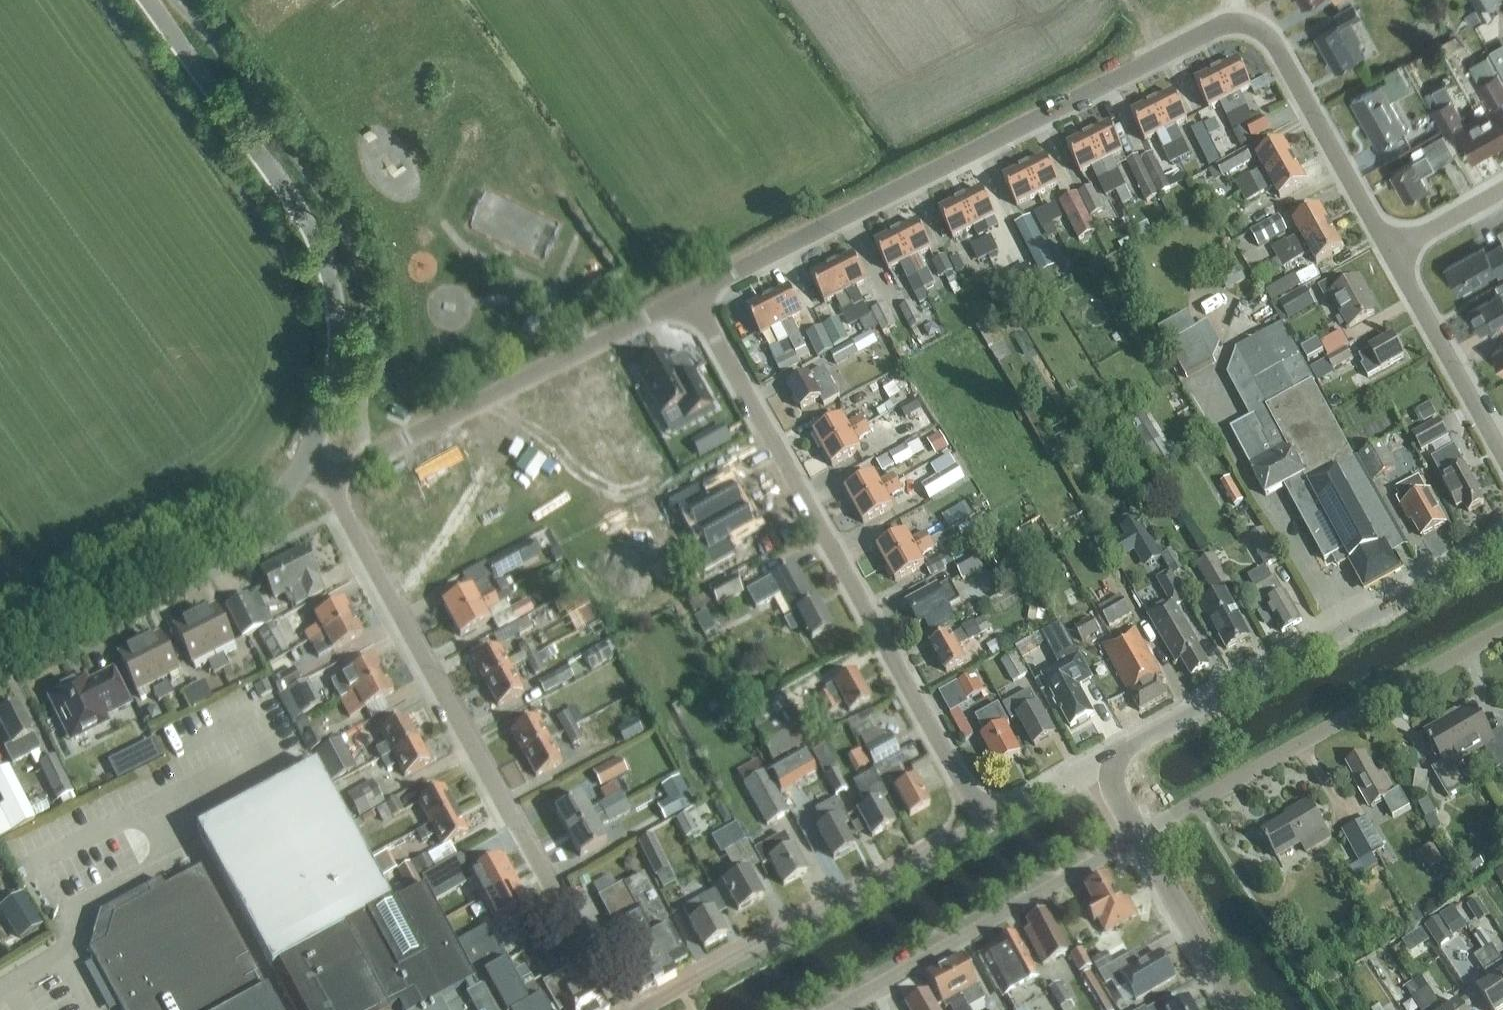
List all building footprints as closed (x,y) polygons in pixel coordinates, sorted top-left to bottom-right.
[(1316,38),(1325,54),(1328,60),(1326,64),(1330,70),(1334,70),(1335,72),(1357,60),(1361,58),(1366,55),(1360,44),(1359,42),(1360,42),(1361,41),(1359,37),(1351,23),(1357,20),(1358,19),(1360,18),(1360,16),(1353,5),(1357,3),(1355,0),(1342,0),(1337,3),(1342,11),(1336,15),(1343,26),(1339,28),(1338,26),(1316,38)] [(1478,9),(1495,0),(1472,0),(1478,9)] [(1475,11),(1465,17),(1471,27),(1481,21),(1475,11)] [(1502,77),(1502,44),(1489,52),(1502,77)] [(1468,66),(1493,111),(1480,118),(1491,140),(1496,149),(1502,145),(1502,106),(1500,107),(1496,101),(1502,98),(1502,84),(1487,56),(1468,66)] [(1238,62),(1217,72),(1247,132),(1248,131),(1253,140),(1269,132),(1262,118),(1260,112),(1252,116),(1241,94),(1251,89),(1238,62)] [(1410,91),(1398,69),(1384,76),(1387,82),(1352,102),(1365,124),(1369,122),(1381,143),(1404,129),(1389,103),(1410,91)] [(1237,137),(1247,132),(1217,72),(1196,83),(1209,110),(1220,105),(1234,133),(1235,132),(1237,137)] [(1445,84),(1425,96),(1428,100),(1445,131),(1455,126),(1456,125),(1458,129),(1459,130),(1456,131),(1473,162),(1486,155),(1496,149),(1491,140),(1480,118),(1475,121),(1466,126),(1452,99),(1453,98),(1446,86),(1446,85),(1445,84)] [(1174,94),(1153,105),(1183,159),(1191,155),(1183,140),(1182,140),(1175,127),(1188,121),(1174,94)] [(1153,105),(1133,115),(1146,142),(1156,137),(1170,166),(1183,159),(1153,105)] [(1201,122),(1192,127),(1211,161),(1220,156),(1201,122)] [(1112,159),(1113,159),(1124,153),(1110,127),(1089,137),(1116,191),(1124,205),(1134,200),(1112,159)] [(1247,132),(1237,137),(1242,147),(1252,142),(1247,132)] [(1413,162),(1393,173),(1407,199),(1427,187),(1421,177),(1435,169),(1434,168),(1454,157),(1443,136),(1429,144),(1411,153),(1416,163),(1414,164),(1413,162)] [(1106,197),(1116,191),(1089,137),(1068,148),(1082,175),(1091,170),(1106,197)] [(1241,193),(1295,163),(1283,143),(1257,157),(1263,168),(1250,176),(1250,175),(1235,183),(1241,193)] [(1245,150),(1218,165),(1225,179),(1252,163),(1245,150)] [(1153,154),(1143,159),(1158,191),(1160,195),(1171,190),(1153,154)] [(1141,155),(1127,161),(1145,197),(1147,201),(1160,195),(1158,191),(1143,159),(1141,155)] [(1046,159),(1025,169),(1039,196),(1060,186),(1046,159)] [(1274,188),(1275,188),(1280,198),(1306,184),(1295,163),(1241,193),(1247,203),(1274,188)] [(1025,169),(1005,180),(1018,207),(1039,196),(1025,169)] [(1092,216),(1102,211),(1091,188),(1081,193),(1092,216)] [(982,192),(961,202),(975,229),(980,238),(990,233),(986,224),(996,220),(982,192)] [(1080,193),(1061,202),(1081,241),(1099,233),(1080,193)] [(961,202),(940,213),(953,240),(975,229),(961,202)] [(1055,204),(1045,210),(1052,225),(1063,219),(1055,204)] [(1252,222),(1281,213),(1279,205),(1249,215),(1252,222)] [(1279,258),(1305,244),(1332,229),(1320,208),(1294,223),(1300,235),(1274,248),(1279,258)] [(1052,225),(1045,210),(1034,215),(1042,230),(1052,225)] [(1040,276),(1055,268),(1031,218),(1015,225),(1040,276)] [(1282,218),(1254,233),(1262,247),(1289,231),(1282,218)] [(920,257),(922,256),(931,251),(918,224),(897,235),(925,290),(935,284),(927,269),(927,270),(920,257)] [(1305,244),(1279,258),(1285,269),(1311,254),(1317,265),(1343,250),(1332,229),(1305,244)] [(930,299),(925,290),(897,235),(876,245),(890,272),(900,267),(919,304),(930,299)] [(992,236),(983,241),(990,255),(1000,250),(992,236)] [(979,261),(990,255),(983,241),(972,246),(979,261)] [(1459,293),(1496,273),(1499,278),(1502,276),(1502,246),(1502,244),(1485,253),(1483,248),(1446,269),(1459,293)] [(958,269),(969,263),(962,248),(950,254),(958,269)] [(954,271),(945,255),(932,262),(940,279),(954,271)] [(857,289),(858,288),(868,283),(854,256),(833,267),(861,322),(866,333),(872,330),(873,331),(880,327),(883,333),(898,326),(887,303),(869,313),(857,289)] [(833,267),(812,278),(826,305),(836,299),(850,327),(861,322),(833,267)] [(1289,317),(1316,303),(1300,274),(1268,291),(1273,302),(1279,299),(1289,317)] [(1331,295),(1335,303),(1350,329),(1375,315),(1364,295),(1367,293),(1359,279),(1347,286),(1341,276),(1319,288),(1325,299),(1331,295)] [(789,289),(768,300),(788,340),(796,355),(806,350),(807,349),(793,322),(803,317),(789,289)] [(1499,293),(1500,293),(1469,311),(1482,333),(1502,321),(1502,291),(1499,293)] [(768,300),(747,310),(761,338),(772,332),(779,345),(788,340),(768,300)] [(923,324),(912,302),(900,308),(910,330),(923,324)] [(1188,381),(1217,365),(1187,313),(1158,330),(1188,381)] [(824,326),(835,347),(849,341),(844,330),(839,320),(824,326)] [(835,347),(824,326),(808,334),(821,359),(832,353),(837,350),(835,347)] [(1357,463),(1354,465),(1312,387),(1314,386),(1282,328),(1236,353),(1227,379),(1250,421),(1230,432),(1255,476),(1254,477),(1267,499),(1285,489),(1325,562),(1344,551),(1365,589),(1400,569),(1386,544),(1399,535),(1357,463)] [(1321,337),(1327,353),(1350,344),(1343,328),(1321,337)] [(867,334),(832,353),(839,366),(860,353),(878,343),(872,331),(867,334)] [(1393,338),(1370,351),(1359,357),(1364,365),(1362,367),(1368,378),(1381,371),(1404,359),(1393,338)] [(1303,339),(1296,343),(1300,351),(1302,350),(1308,347),(1303,339)] [(801,365),(796,355),(788,340),(779,345),(785,358),(777,362),(783,374),(801,365)] [(1324,353),(1318,342),(1308,347),(1302,350),(1308,362),(1324,353)] [(1502,372),(1502,347),(1493,353),(1502,372)] [(1346,349),(1327,359),(1334,371),(1353,360),(1346,349)] [(665,353),(635,369),(661,416),(679,407),(686,421),(713,406),(693,372),(679,379),(665,353)] [(824,368),(789,388),(802,411),(821,400),(825,406),(840,397),(824,368)] [(894,383),(883,390),(890,401),(901,394),(894,383)] [(914,399),(899,408),(906,418),(920,409),(914,399)] [(1145,414),(1132,423),(1148,449),(1159,466),(1172,458),(1162,440),(1151,423),(1145,414)] [(843,418),(814,433),(823,450),(865,427),(862,420),(848,427),(843,418)] [(1448,438),(1439,421),(1413,436),(1422,452),(1448,438)] [(869,434),(865,427),(823,450),(832,467),(861,451),(856,442),(869,434)] [(942,431),(930,436),(937,451),(949,445),(942,431)] [(1374,481),(1396,469),(1382,444),(1360,456),(1374,481)] [(889,455),(877,461),(883,472),(895,465),(896,468),(914,459),(907,445),(889,455)] [(1469,513),(1484,505),(1478,493),(1480,492),(1466,466),(1465,466),(1455,448),(1433,459),(1443,478),(1441,479),(1457,508),(1464,504),(1469,513)] [(964,481),(956,468),(922,488),(930,501),(964,481)] [(874,475),(846,491),(855,507),(898,484),(894,477),(880,485),(874,475)] [(1419,477),(1415,480),(1396,490),(1404,505),(1400,507),(1409,523),(1413,520),(1422,538),(1445,525),(1436,508),(1439,507),(1430,490),(1427,492),(1419,477)] [(1230,479),(1222,483),(1235,507),(1243,502),(1230,479)] [(902,491),(898,484),(855,507),(864,524),(893,508),(888,499),(902,491)] [(687,493),(663,507),(670,520),(674,517),(685,538),(731,513),(719,492),(694,506),(687,493)] [(954,512),(926,523),(931,535),(959,524),(954,512)] [(731,513),(685,538),(697,559),(692,561),(699,574),(724,560),(717,547),(742,533),(731,513)] [(1140,518),(1122,529),(1132,545),(1135,543),(1143,558),(1158,550),(1140,518)] [(1267,567),(1282,558),(1265,530),(1250,538),(1267,567)] [(907,533),(878,549),(887,566),(930,542),(926,535),(912,543),(907,533)] [(930,542),(887,566),(897,583),(926,567),(920,557),(934,549),(930,542)] [(305,549),(261,571),(275,599),(283,595),(286,593),(290,602),(293,603),(294,603),(295,604),(295,606),(325,591),(318,577),(319,577),(305,549)] [(517,549),(487,565),(495,581),(525,564),(517,549)] [(1175,550),(1163,556),(1170,569),(1181,563),(1175,550)] [(983,552),(955,567),(963,581),(991,567),(983,552)] [(1234,585),(1217,557),(1198,567),(1214,596),(1234,585)] [(773,578),(746,592),(756,609),(763,605),(782,595),(793,616),(785,621),(792,634),(804,627),(811,640),(832,629),(817,602),(814,603),(794,564),(772,576),(773,578)] [(1177,665),(1182,662),(1192,678),(1209,668),(1197,647),(1198,646),(1181,617),(1180,618),(1175,608),(1187,601),(1172,574),(1159,581),(1171,604),(1149,617),(1158,632),(1157,632),(1177,665)] [(709,591),(709,592),(709,593),(716,606),(717,606),(725,602),(742,593),(734,578),(718,587),(717,587),(709,591)] [(1267,625),(1275,621),(1282,634),(1302,622),(1286,594),(1284,595),(1275,578),(1255,589),(1265,606),(1259,610),(1258,613),(1264,624),(1267,625)] [(506,579),(497,583),(502,592),(510,587),(506,579)] [(485,580),(442,604),(452,620),(494,597),(485,580)] [(938,590),(909,605),(920,624),(925,621),(931,632),(955,619),(949,608),(960,601),(950,583),(938,590)] [(505,591),(494,597),(452,620),(461,637),(489,622),(484,612),(499,605),(498,603),(509,597),(505,591)] [(248,595),(226,606),(243,638),(272,623),(266,609),(257,613),(248,595)] [(1214,632),(1216,631),(1227,651),(1250,638),(1234,608),(1232,609),(1224,595),(1199,608),(1208,625),(1210,624),(1214,632)] [(1100,609),(1110,627),(1134,615),(1123,597),(1100,609)] [(306,634),(310,641),(353,618),(344,601),(315,617),(320,627),(306,634)] [(528,601),(510,610),(517,621),(534,612),(528,601)] [(215,606),(195,616),(216,659),(224,655),(237,649),(215,606)] [(706,611),(695,618),(700,626),(711,620),(706,611)] [(195,616),(174,626),(196,669),(208,663),(216,659),(195,616)] [(353,618),(310,641),(319,658),(362,635),(353,618)] [(1093,618),(1075,628),(1084,642),(1101,633),(1093,618)] [(950,634),(931,645),(947,673),(965,663),(957,648),(969,642),(989,630),(983,619),(980,621),(952,637),(950,634)] [(260,632),(263,637),(275,659),(290,651),(275,624),(260,632)] [(1062,626),(1043,637),(1060,668),(1044,677),(1057,701),(1055,704),(1057,708),(1061,708),(1072,727),(1077,724),(1080,725),(1087,721),(1088,718),(1093,715),(1078,687),(1092,680),(1080,657),(1062,626)] [(1144,687),(1155,705),(1168,697),(1158,680),(1162,678),(1135,629),(1118,638),(1130,660),(1131,659),(1146,686),(1144,687)] [(160,634),(139,644),(158,682),(170,676),(172,681),(181,677),(160,634)] [(1103,647),(1140,713),(1155,705),(1144,687),(1146,686),(1131,659),(1130,660),(1118,638),(1103,647)] [(996,641),(987,646),(993,656),(1002,651),(996,641)] [(531,642),(520,648),(523,653),(528,662),(538,656),(531,642)] [(604,643),(583,655),(591,669),(612,657),(604,643)] [(158,682),(139,644),(119,654),(141,699),(152,694),(148,686),(158,682)] [(499,647),(474,661),(486,684),(512,670),(528,662),(523,653),(507,662),(499,647)] [(553,648),(545,652),(548,659),(557,655),(553,648)] [(1002,662),(1014,683),(1029,675),(1017,654),(1002,662)] [(224,655),(216,659),(222,671),(230,667),(224,655)] [(535,676),(546,670),(538,656),(528,662),(535,676)] [(222,671),(216,659),(208,663),(214,675),(222,671)] [(375,659),(346,675),(332,683),(341,699),(384,676),(375,659)] [(575,678),(569,666),(539,682),(546,694),(575,678)] [(512,670),(486,684),(498,707),(524,693),(512,670)] [(78,681),(49,696),(59,715),(72,741),(75,739),(107,723),(104,716),(130,704),(114,671),(99,679),(90,683),(87,677),(78,681)] [(845,703),(850,712),(871,700),(855,671),(826,687),(828,691),(817,697),(827,715),(838,709),(836,707),(845,703)] [(974,675),(958,684),(968,700),(984,691),(974,675)] [(393,692),(384,676),(341,699),(350,717),(366,709),(365,707),(393,692)] [(321,705),(308,681),(288,691),(301,715),(321,705)] [(266,682),(255,688),(260,698),(271,692),(266,682)] [(169,683),(161,687),(166,698),(174,694),(169,683)] [(159,702),(166,698),(161,687),(153,691),(159,702)] [(746,712),(774,761),(809,741),(781,692),(746,712)] [(1019,718),(1035,747),(1055,736),(1038,706),(1038,707),(1030,692),(1003,707),(1011,722),(1019,718)] [(34,735),(18,704),(0,714),(0,722),(12,745),(4,748),(13,765),(41,751),(34,735)] [(1449,719),(1471,757),(1485,749),(1497,771),(1502,767),(1502,730),(1491,737),(1473,705),(1449,719)] [(999,706),(976,718),(987,737),(983,739),(999,767),(1020,756),(1005,728),(1009,725),(999,706)] [(557,718),(565,732),(576,726),(569,712),(557,718)] [(386,742),(376,748),(382,759),(387,757),(392,754),(418,740),(406,718),(380,732),(386,742)] [(537,718),(512,732),(524,755),(550,741),(559,736),(554,727),(545,732),(537,718)] [(1458,765),(1471,757),(1449,719),(1424,733),(1443,765),(1432,771),(1448,799),(1470,786),(1458,765)] [(576,726),(565,732),(572,746),(583,740),(576,726)] [(317,730),(303,737),(311,751),(324,744),(317,730)] [(865,748),(875,766),(900,752),(890,734),(865,748)] [(339,776),(356,767),(341,738),(323,747),(339,776)] [(386,757),(382,759),(382,760),(387,768),(389,767),(397,763),(404,776),(422,767),(430,762),(419,742),(419,740),(418,740),(392,754),(387,757),(386,757)] [(550,741),(524,755),(536,777),(562,763),(550,741)] [(161,758),(153,742),(134,752),(142,768),(161,758)] [(803,750),(769,769),(782,791),(816,771),(803,750)] [(1361,757),(1347,765),(1355,781),(1353,782),(1362,798),(1364,796),(1372,810),(1373,809),(1384,803),(1390,815),(1392,819),(1393,818),(1408,810),(1410,809),(1411,808),(1401,790),(1400,790),(1394,793),(1384,775),(1384,774),(1379,777),(1378,778),(1374,772),(1365,755),(1361,757)] [(40,765),(58,801),(74,793),(56,757),(40,765)] [(602,785),(626,772),(619,759),(595,772),(602,785)] [(820,765),(837,794),(848,789),(838,770),(837,771),(832,759),(820,765)] [(472,960),(466,963),(455,943),(425,887),(393,905),(378,877),(369,861),(317,765),(197,830),(214,861),(294,1009),(500,1009),(472,960)] [(13,832),(37,820),(9,767),(0,772),(0,793),(6,804),(0,806),(13,832)] [(911,816),(930,805),(915,777),(907,782),(899,767),(888,773),(896,789),(911,816)] [(745,783),(768,825),(790,813),(766,771),(745,783)] [(671,800),(658,807),(665,821),(694,805),(679,777),(663,786),(671,800)] [(813,782),(820,796),(832,791),(825,777),(813,782)] [(895,825),(880,798),(886,794),(879,781),(858,793),(865,806),(858,810),(872,837),(895,825)] [(360,816),(385,802),(373,782),(348,796),(360,816)] [(457,811),(444,788),(418,802),(431,825),(457,811)] [(582,797),(555,812),(568,834),(627,802),(622,793),(589,811),(582,797)] [(387,804),(377,810),(383,820),(402,810),(396,799),(396,798),(386,803),(387,804)] [(835,858),(854,847),(843,826),(849,823),(836,799),(816,810),(824,825),(818,828),(835,858)] [(793,805),(804,826),(815,821),(804,800),(793,805)] [(1429,800),(1419,806),(1427,820),(1437,814),(1429,800)] [(627,802),(568,834),(580,857),(607,842),(599,828),(631,810),(627,802)] [(1295,814),(1262,833),(1277,860),(1302,845),(1307,854),(1330,840),(1308,803),(1294,811),(1295,814)] [(422,842),(436,835),(443,847),(469,833),(457,811),(431,825),(417,832),(422,842)] [(687,814),(677,819),(678,822),(685,837),(696,831),(687,815),(687,814)] [(1352,866),(1360,882),(1382,872),(1372,852),(1385,846),(1369,814),(1343,826),(1360,862),(1352,866)] [(738,875),(724,883),(739,911),(763,897),(746,867),(758,861),(746,840),(746,841),(745,841),(736,824),(724,831),(734,848),(727,851),(725,852),(738,875)] [(784,834),(754,850),(763,866),(771,861),(785,885),(808,873),(794,848),(793,849),(784,834)] [(638,843),(656,876),(669,869),(652,836),(638,843)] [(1434,842),(1422,847),(1430,865),(1442,859),(1434,842)] [(425,874),(436,868),(429,854),(418,860),(425,874)] [(464,854),(422,879),(436,902),(471,882),(467,875),(474,872),(464,854)] [(516,881),(502,856),(474,872),(467,875),(471,882),(481,900),(516,881)] [(398,870),(410,892),(422,885),(418,877),(422,874),(415,861),(398,870)] [(1445,862),(1431,870),(1438,881),(1451,873),(1445,862)] [(89,952),(121,1009),(237,1009),(269,993),(258,974),(201,868),(164,888),(160,880),(146,888),(150,895),(114,915),(106,942),(89,952)] [(650,928),(666,919),(669,918),(645,874),(627,883),(626,882),(623,883),(636,907),(638,906),(650,928)] [(1107,876),(1084,889),(1094,906),(1086,910),(1094,924),(1097,921),(1104,934),(1137,915),(1127,898),(1120,901),(1107,876)] [(588,877),(579,881),(583,888),(592,883),(588,877)] [(530,906),(516,881),(481,900),(495,925),(530,906)] [(624,965),(639,993),(677,973),(673,965),(687,957),(666,919),(650,928),(638,906),(636,907),(623,883),(598,896),(612,921),(611,922),(632,961),(624,965)] [(704,948),(726,936),(716,917),(727,911),(715,890),(682,908),(704,948)] [(1024,931),(1044,965),(1068,951),(1045,910),(1026,921),(1030,928),(1024,931)] [(1418,910),(1407,918),(1414,928),(1425,921),(1418,910)] [(37,916),(14,930),(20,939),(43,925),(37,916)] [(1454,940),(1439,917),(1425,927),(1440,950),(1454,940)] [(455,943),(466,963),(472,960),(500,1009),(551,1009),(543,997),(533,1003),(509,961),(507,963),(486,926),(455,943)] [(998,945),(979,956),(1001,995),(1004,993),(1006,996),(1038,978),(1014,934),(997,944),(998,945)] [(1493,947),(1484,953),(1494,969),(1502,963),(1502,962),(1493,947)] [(1081,948),(1070,954),(1079,972),(1091,965),(1081,948)] [(532,950),(523,955),(529,966),(538,961),(532,950)] [(577,951),(562,960),(568,972),(546,984),(560,1009),(609,1009),(577,951)] [(1108,952),(1093,961),(1094,961),(1099,971),(1110,964),(1112,963),(1114,962),(1113,960),(1108,952)] [(1174,979),(1159,953),(1131,969),(1124,958),(1098,972),(1105,984),(1111,981),(1116,991),(1127,985),(1136,1001),(1174,979)] [(1486,973),(1487,973),(1494,969),(1484,953),(1477,958),(1486,973)] [(962,956),(944,965),(960,994),(962,992),(969,1008),(986,999),(977,984),(962,956)] [(1494,969),(1500,978),(1502,982),(1502,963),(1494,969)] [(926,975),(942,1003),(945,1008),(949,1006),(951,1009),(971,1009),(969,1008),(962,992),(960,994),(944,965),(926,975)] [(1494,969),(1487,973),(1493,983),(1479,992),(1490,1009),(1502,1009),(1502,982),(1500,978),(1494,969)] [(1081,976),(1102,1009),(1113,1009),(1089,971),(1081,976)] [(1062,1009),(1071,1009),(1074,1008),(1071,1001),(1072,1001),(1062,983),(1050,989),(1062,1009)] [(1440,1005),(1430,988),(1420,994),(1431,1009),(1432,1009),(1440,1005)] [(909,1009),(938,1009),(927,992),(905,1004),(909,1009)] [(237,1009),(278,1009),(269,993),(237,1009)] [(1420,994),(1413,999),(1420,1009),(1431,1009),(1420,994)] [(1457,1003),(1459,1005),(1462,1009),(1466,1009),(1471,1007),(1465,998),(1457,1003)] [(1163,1001),(1148,1009),(1168,1009),(1163,1001)] [(1187,1001),(1171,1009),(1192,1009),(1187,1001)]
